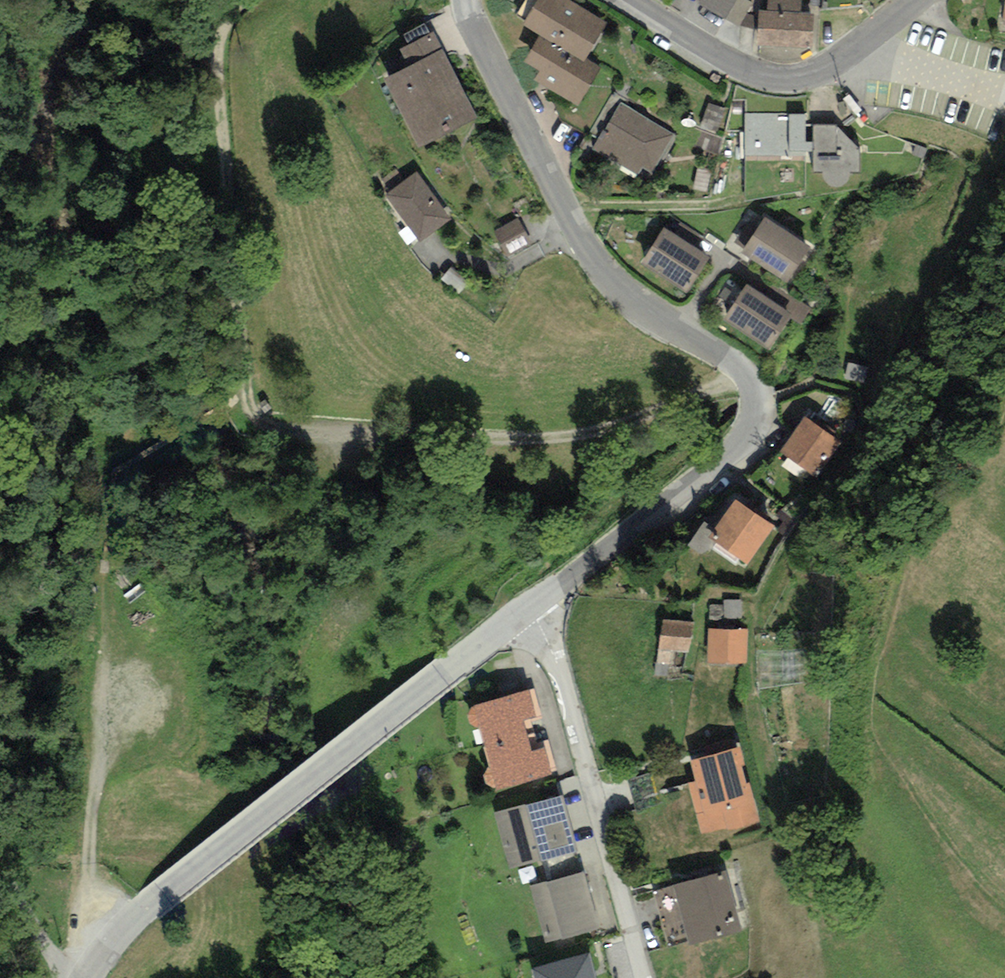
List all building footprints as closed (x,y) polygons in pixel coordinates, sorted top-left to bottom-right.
[(568,0),(538,0),(523,26),(539,34),(584,62),(587,58),(607,24),(568,0)] [(698,3),(725,19),(736,0),(700,0),(698,3)] [(747,0),(736,0),(725,19),(739,26),(746,14),(752,3),(747,0)] [(758,10),(758,16),(757,30),(757,45),(811,47),(812,13),(799,12),(800,0),(768,0),(768,11),(758,10)] [(758,16),(746,14),(739,26),(757,30),(758,16)] [(383,79),(418,148),(478,118),(435,31),(398,49),(407,67),(383,79)] [(601,67),(587,58),(584,62),(539,34),(521,62),(537,72),(532,79),(577,106),(601,67)] [(675,136),(622,103),(595,148),(638,174),(642,167),(652,173),(675,136)] [(805,113),(745,114),(745,155),(806,155),(806,150),(813,151),(814,171),(822,172),(823,174),(823,178),(825,182),(829,185),(834,188),(839,187),(844,185),(848,182),(849,176),(849,172),(859,172),(858,147),(836,125),(806,124),(805,113)] [(417,172),(385,194),(420,242),(451,219),(417,172)] [(765,217),(742,253),(787,283),(811,248),(765,217)] [(519,219),(493,231),(505,257),(531,244),(519,219)] [(664,229),(641,262),(687,293),(712,257),(664,229)] [(747,284),(725,319),(767,346),(789,311),(800,318),(808,307),(773,285),(766,296),(747,284)] [(842,443),(804,417),(779,452),(817,478),(842,443)] [(775,526),(736,499),(708,538),(747,565),(775,526)] [(740,600),(724,600),(724,605),(709,605),(709,621),(723,622),(723,618),(740,618),(740,600)] [(664,621),(657,666),(671,668),(674,650),(689,652),(692,625),(664,621)] [(747,630),(709,629),(708,663),(747,664),(747,630)] [(496,791),(551,775),(545,748),(531,750),(524,720),(536,717),(529,690),(471,706),(468,715),(470,723),(478,727),(489,767),(486,768),(483,775),(486,784),(492,788),(495,788),(496,791)] [(741,747),(690,760),(696,782),(688,784),(701,833),(727,827),(728,831),(760,823),(741,747)] [(563,795),(495,813),(510,869),(578,852),(563,795)] [(583,872),(533,886),(548,940),(598,927),(583,872)] [(726,872),(674,885),(690,945),(741,932),(726,872)] [(533,969),(535,977),(595,977),(589,954),(533,969)]
